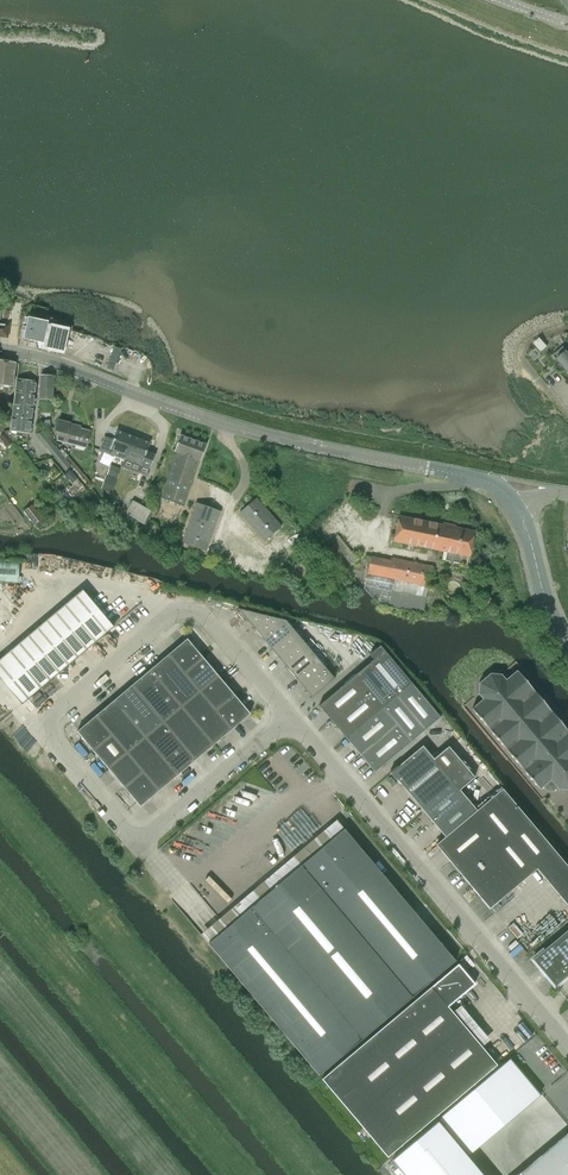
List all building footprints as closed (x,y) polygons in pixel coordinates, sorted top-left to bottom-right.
[(10,313),(17,314),(19,302),(11,301),(10,312),(10,313)] [(28,317),(23,337),(23,338),(37,341),(38,348),(44,349),(50,318),(46,317),(45,320),(28,317)] [(50,318),(44,349),(63,353),(68,328),(54,325),(55,319),(50,318)] [(7,336),(9,324),(0,323),(0,336),(7,336)] [(121,348),(114,346),(107,368),(113,370),(121,348)] [(567,351),(564,346),(553,355),(560,363),(558,364),(558,366),(561,369),(563,369),(564,368),(567,372),(567,350),(567,351)] [(0,385),(11,386),(15,362),(0,359),(0,386),(0,385)] [(40,375),(39,399),(52,399),(53,375),(40,375)] [(17,378),(15,391),(34,394),(36,381),(17,378)] [(15,391),(13,404),(32,406),(34,394),(15,391)] [(13,404),(12,416),(31,419),(33,406),(32,406),(13,404)] [(31,419),(12,416),(10,430),(29,432),(31,419)] [(42,420),(43,429),(50,428),(49,419),(42,420)] [(85,447),(90,430),(76,426),(77,424),(70,422),(59,419),(56,430),(59,431),(57,439),(85,447)] [(37,435),(43,442),(48,438),(43,430),(37,435)] [(104,436),(99,450),(126,460),(134,436),(117,430),(113,440),(104,436)] [(5,433),(0,437),(0,438),(7,446),(12,441),(5,433)] [(177,452),(171,467),(194,475),(199,460),(200,460),(206,444),(180,435),(174,451),(177,452)] [(134,436),(126,460),(150,469),(155,455),(146,452),(150,442),(134,436)] [(48,438),(43,442),(49,449),(54,445),(48,438)] [(54,445),(49,449),(54,456),(60,452),(54,445)] [(60,452),(54,456),(60,463),(66,459),(60,452)] [(194,475),(171,467),(160,498),(183,506),(194,475)] [(264,540),(280,526),(255,498),(239,512),(264,540)] [(125,513),(144,523),(151,511),(132,501),(125,513)] [(330,508),(336,511),(340,504),(334,501),(330,508)] [(220,511),(196,502),(181,542),(205,551),(212,531),(213,531),(217,518),(220,511)] [(32,504),(24,510),(34,524),(42,518),(32,504)] [(399,516),(394,541),(468,556),(473,531),(452,527),(453,525),(443,523),(443,525),(399,516)] [(338,534),(328,542),(343,561),(346,558),(349,562),(356,557),(338,534)] [(370,556),(363,588),(377,603),(423,613),(428,588),(427,588),(431,566),(391,558),(391,561),(370,556)] [(18,581),(19,563),(0,562),(0,580),(18,581)] [(0,659),(0,678),(22,704),(114,627),(82,590),(0,659)] [(286,620),(238,608),(312,697),(334,678),(286,620)] [(168,654),(184,673),(188,670),(203,657),(187,638),(168,654)] [(374,659),(318,706),(345,737),(410,682),(379,646),(369,654),(374,659)] [(150,669),(182,707),(200,692),(184,673),(168,654),(150,669)] [(184,673),(200,692),(212,681),(218,676),(203,657),(188,670),(184,673)] [(132,685),(163,722),(182,707),(150,669),(132,685)] [(517,671),(506,681),(501,674),(490,673),(479,683),(478,693),(484,699),(472,709),(539,788),(542,784),(546,789),(553,790),(557,786),(559,788),(567,789),(567,731),(517,671)] [(200,692),(215,710),(228,700),(234,695),(218,676),(212,681),(200,692)] [(410,682),(345,737),(369,766),(372,763),(377,769),(440,717),(410,682)] [(113,700),(145,738),(163,722),(132,685),(113,700)] [(182,707),(213,745),(231,729),(215,710),(200,692),(182,707)] [(215,710),(231,729),(250,714),(234,695),(228,700),(215,710)] [(95,715),(111,734),(127,753),(145,738),(113,700),(95,715)] [(163,722),(195,760),(213,745),(182,707),(163,722)] [(77,731),(93,750),(111,734),(95,715),(77,731)] [(145,738),(177,775),(195,760),(163,722),(145,738)] [(93,750),(108,769),(123,757),(127,753),(111,734),(93,750)] [(127,753),(143,772),(159,791),(177,775),(145,738),(127,753)] [(422,745),(393,770),(398,776),(396,778),(423,811),(455,784),(460,790),(475,777),(448,746),(433,758),(422,745)] [(108,769),(124,787),(139,775),(143,772),(127,753),(123,757),(108,769)] [(140,806),(159,791),(143,772),(139,775),(124,787),(140,806)] [(455,784),(423,811),(434,823),(466,797),(460,790),(455,784)] [(436,844),(489,908),(490,908),(536,868),(567,906),(567,868),(502,789),(477,810),(445,837),(436,844)] [(466,797),(434,823),(445,837),(477,810),(466,797)] [(253,905),(208,943),(319,1075),(364,1037),(410,999),(455,960),(344,828),(299,867),(253,905)] [(532,959),(555,986),(567,975),(567,929),(532,959)] [(475,984),(458,964),(322,1079),(388,1157),(497,1064),(448,1006),(475,984)] [(390,1158),(404,1174),(482,1174),(436,1120),(390,1158)] [(516,1174),(567,1174),(567,1131),(516,1174)]
